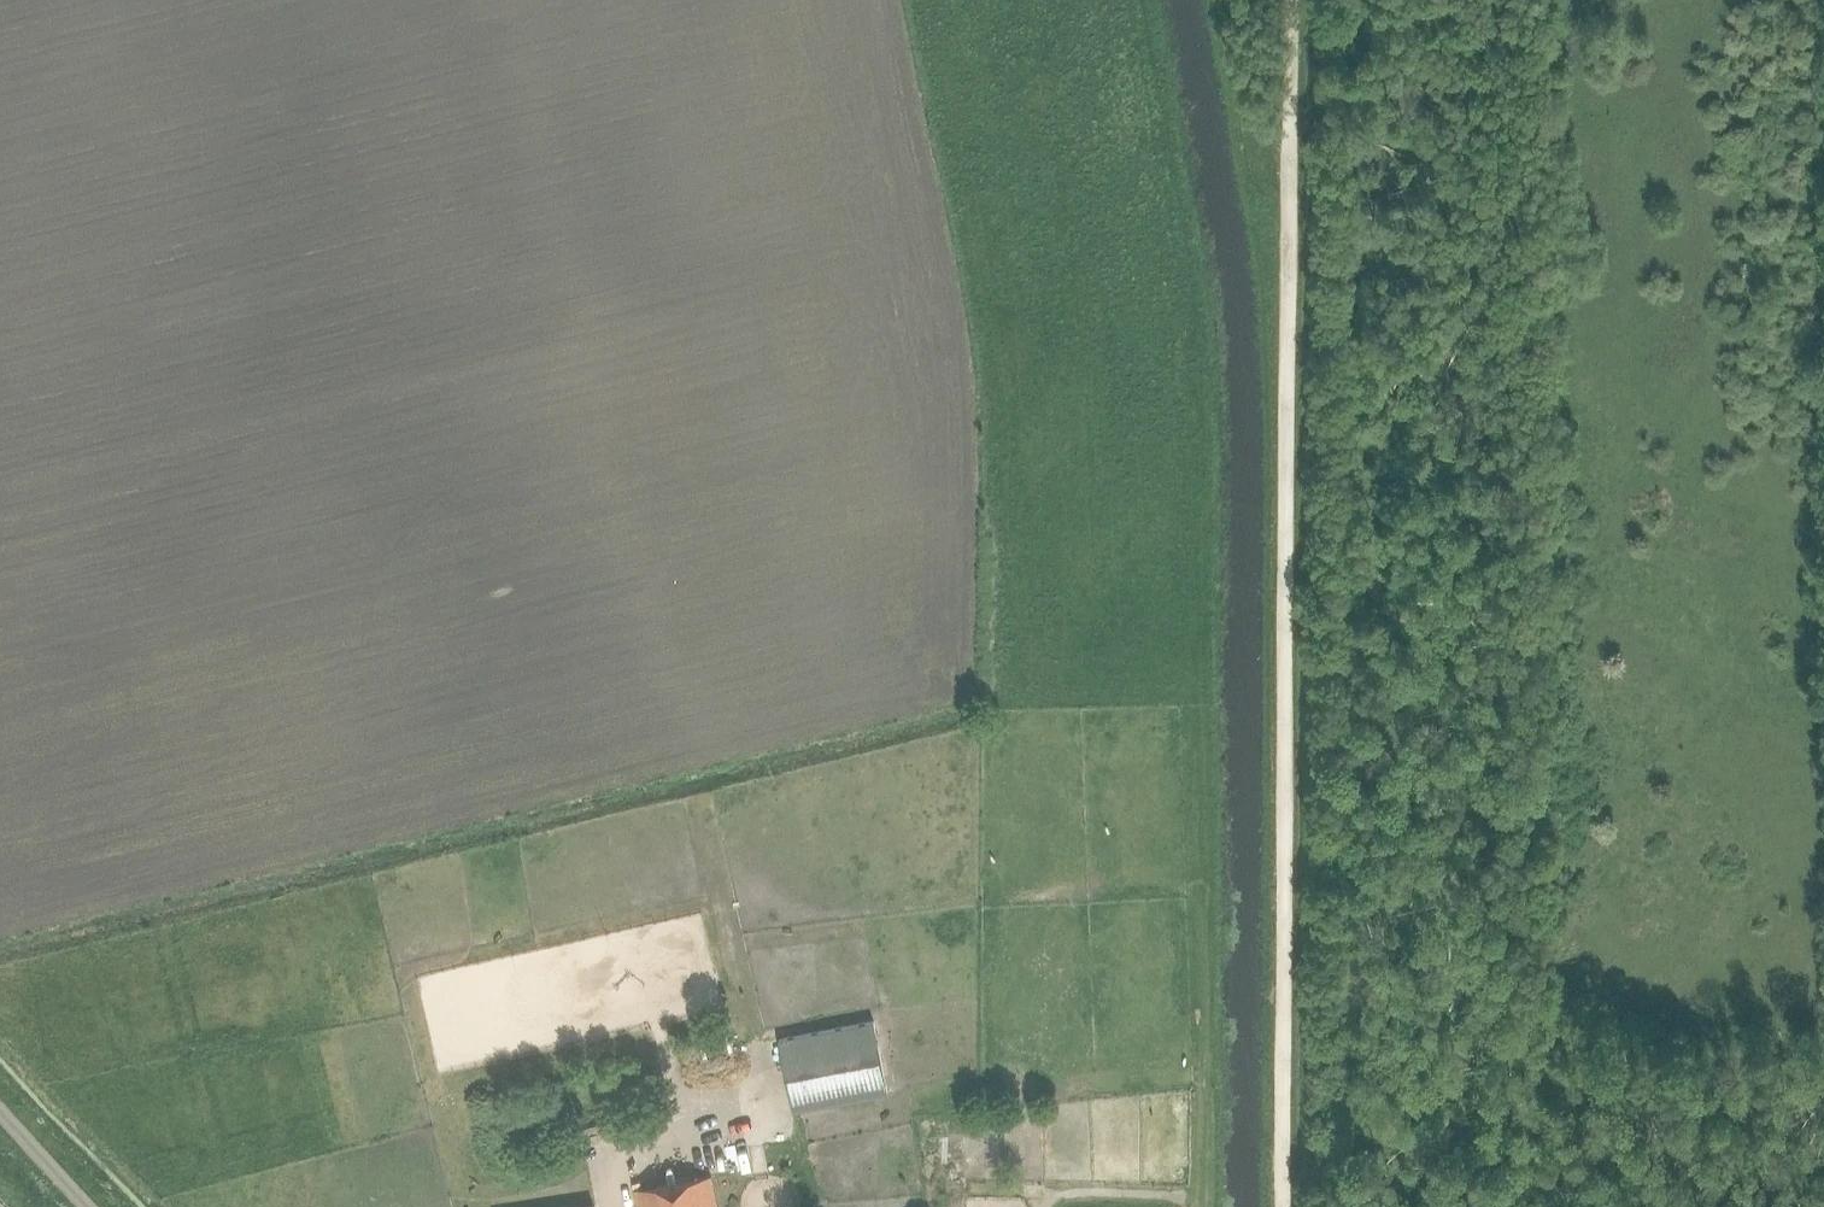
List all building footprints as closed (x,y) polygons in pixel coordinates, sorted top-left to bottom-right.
[(794,1111),(888,1093),(875,1021),(780,1039),(794,1111)] [(714,1177),(637,1190),(640,1206),(720,1206),(714,1177)]
